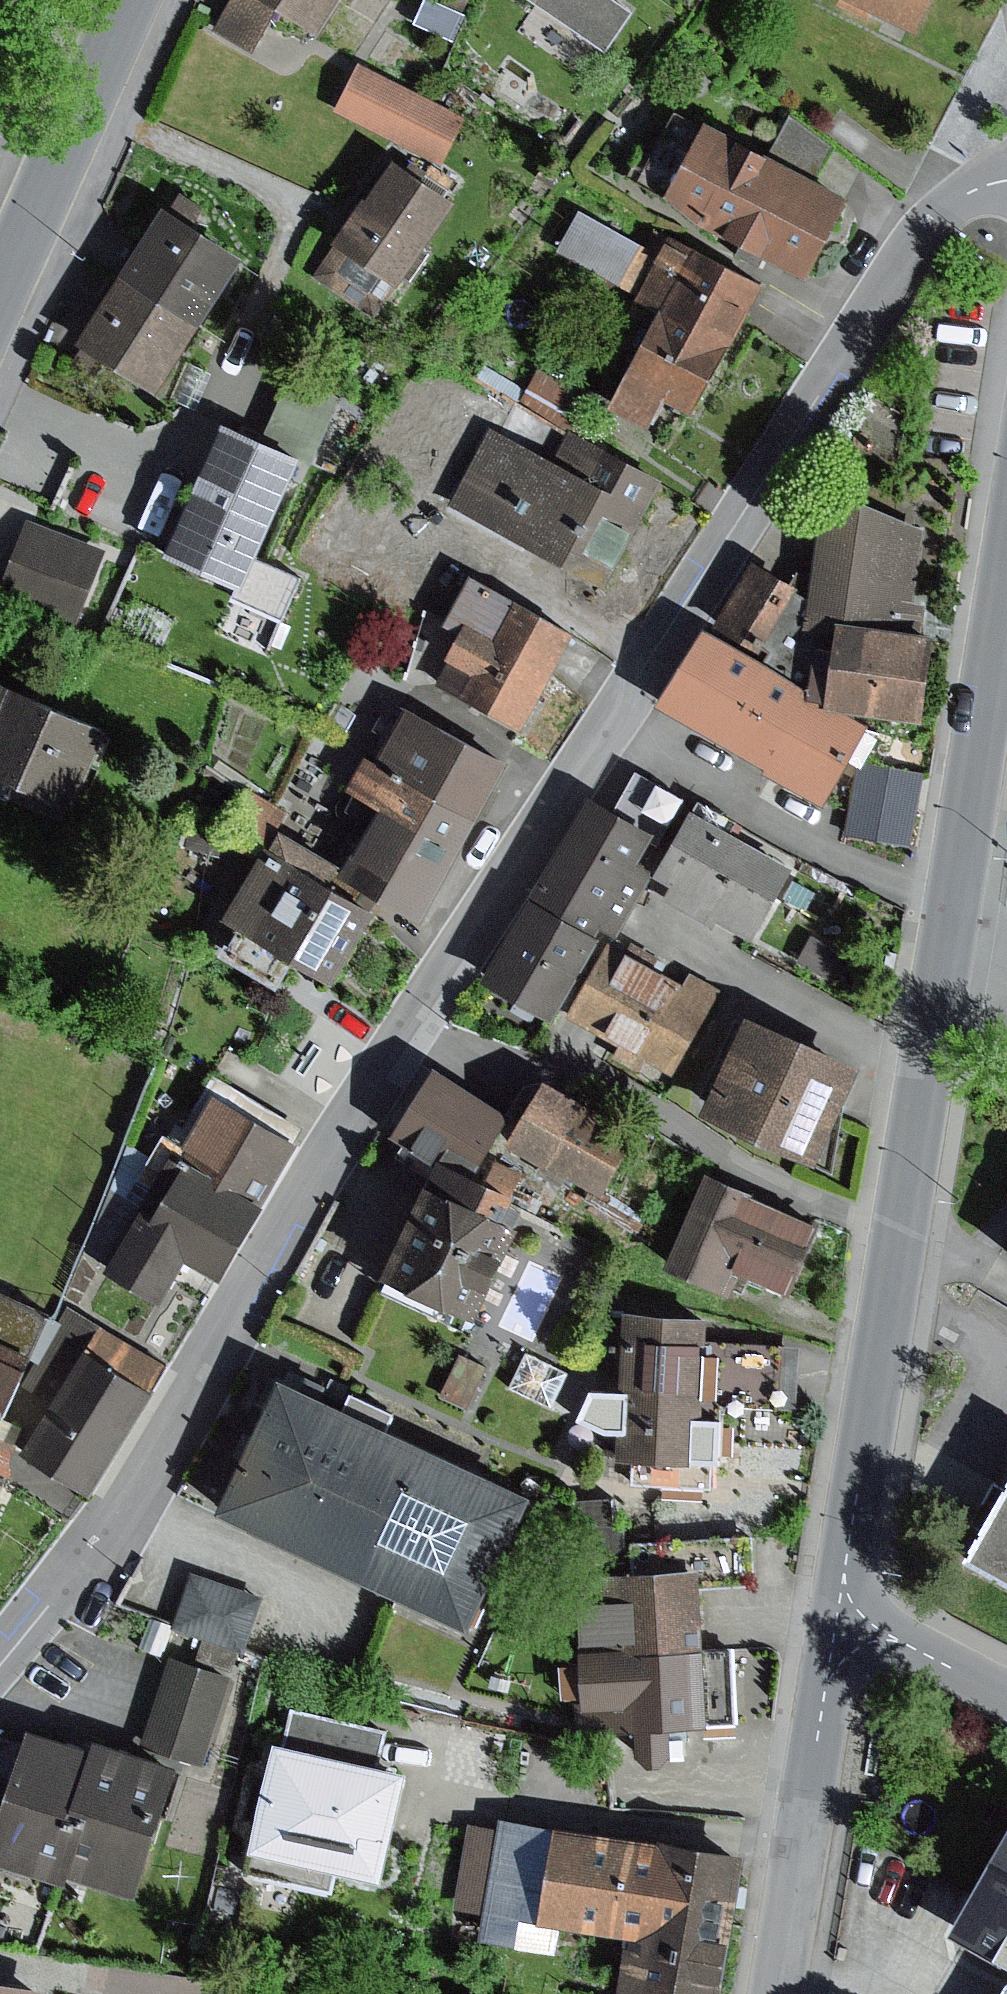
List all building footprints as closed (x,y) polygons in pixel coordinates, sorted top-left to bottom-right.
[(283,0),(230,0),(216,27),(257,48),(283,0)] [(283,0),(323,25),(339,0),(283,0)] [(418,21),(456,38),(468,13),(439,0),(427,0),(418,21)] [(606,49),(635,7),(625,0),(534,0),(606,49)] [(931,0),(865,0),(919,26),(931,0)] [(469,113),(362,62),(339,108),(447,160),(469,113)] [(849,192),(707,117),(705,121),(679,107),(649,163),(639,157),(631,173),(672,197),(809,267),(849,192)] [(461,197),(400,154),(317,273),(379,315),(461,197)] [(249,251),(170,200),(125,268),(203,320),(249,251)] [(583,206),(560,247),(625,284),(649,243),(583,206)] [(767,281),(660,223),(649,243),(625,284),(666,306),(651,333),(718,370),(767,281)] [(203,320),(125,268),(81,334),(159,386),(203,320)] [(651,333),(613,402),(653,424),(668,396),(695,411),(718,370),(651,333)] [(188,361),(172,398),(194,407),(210,371),(188,361)] [(296,368),(269,434),(308,451),(320,457),(347,394),(296,368)] [(540,368),(522,399),(579,431),(596,400),(540,368)] [(269,434),(228,416),(172,544),(244,576),(235,595),(284,616),(303,572),(262,554),(308,451),(269,434)] [(559,456),(491,421),(449,503),(609,586),(666,478),(573,429),(559,456)] [(867,499),(824,505),(811,594),(809,608),(845,614),(915,624),(930,525),(867,499)] [(26,522),(0,587),(0,612),(75,642),(110,556),(26,522)] [(802,583),(756,555),(717,618),(763,647),(799,588),(802,583)] [(500,635),(521,596),(474,571),(448,621),(465,630),(471,620),(500,635)] [(811,594),(799,588),(763,647),(758,654),(834,699),(845,614),(809,608),(811,594)] [(580,628),(521,596),(500,635),(471,620),(465,630),(451,655),(457,658),(443,684),(525,729),(580,628)] [(915,624),(845,614),(834,699),(929,714),(941,628),(915,624)] [(758,654),(707,624),(663,698),(829,797),(873,723),(834,699),(758,654)] [(10,677),(0,699),(0,765),(79,801),(114,724),(10,677)] [(512,759),(410,701),(379,756),(369,751),(349,786),(381,803),(345,866),(339,877),(360,889),(366,879),(425,912),(512,759)] [(927,772),(864,760),(850,835),(913,847),(927,772)] [(640,768),(617,808),(655,830),(665,835),(688,795),(640,768)] [(222,833),(264,857),(281,828),(292,810),(251,786),(222,833)] [(617,808),(593,794),(488,973),(559,1015),(606,934),(614,939),(656,867),(639,857),(655,830),(617,808)] [(800,864),(700,805),(661,870),(676,879),(665,898),(714,927),(720,916),(757,938),(800,864)] [(339,877),(345,866),(281,828),(264,857),(230,913),(246,922),(300,953),(339,977),(383,903),(360,889),(339,877)] [(300,953),(246,922),(236,939),(231,935),(223,949),(283,983),(300,953)] [(812,933),(798,958),(828,974),(842,949),(812,933)] [(688,977),(618,936),(574,1012),(623,1041),(616,1053),(640,1067),(649,1053),(676,1068),(723,987),(692,969),(688,977)] [(869,1060),(753,1008),(708,1105),(824,1158),(869,1060)] [(515,1110),(439,1064),(395,1129),(446,1150),(485,1167),(515,1110)] [(642,1128),(550,1075),(513,1139),(605,1192),(642,1128)] [(176,1148),(269,1202),(304,1142),(211,1088),(176,1148)] [(269,1202),(176,1148),(143,1204),(108,1265),(165,1297),(190,1255),(227,1276),(269,1202)] [(485,1167),(446,1150),(385,1285),(475,1325),(522,1219),(512,1215),(525,1185),(485,1167)] [(823,1220),(713,1169),(669,1261),(736,1292),(747,1270),(790,1290),(823,1220)] [(86,1252),(108,1265),(143,1204),(112,1185),(86,1252)] [(711,1315),(612,1310),(605,1454),(723,1460),(726,1403),(783,1406),(786,1341),(710,1337),(711,1315)] [(103,1322),(27,1446),(92,1486),(168,1362),(103,1322)] [(29,1353),(0,1340),(0,1421),(29,1353)] [(463,1353),(443,1391),(470,1404),(489,1366),(463,1353)] [(348,1401),(286,1372),(223,1508),(474,1625),(537,1489),(391,1422),(397,1408),(354,1389),(348,1401)] [(977,1550),(1006,1567),(1006,1496),(977,1550)] [(633,1540),(635,1573),(703,1569),(755,1566),(753,1533),(633,1540)] [(576,1575),(579,1652),(707,1647),(703,1569),(635,1573),(576,1575)] [(264,1595),(196,1571),(176,1626),(243,1650),(264,1595)] [(707,1647),(579,1652),(582,1724),(640,1722),(641,1747),(655,1761),(668,1759),(676,1751),(675,1722),(738,1720),(736,1647),(707,1647)] [(236,1676),(175,1654),(146,1738),(206,1759),(236,1676)] [(291,1704),(283,1737),(382,1761),(390,1728),(291,1704)] [(35,1724),(0,1828),(0,1856),(65,1878),(69,1869),(108,1749),(35,1724)] [(382,1761),(283,1737),(257,1845),(386,1875),(411,1767),(382,1761)] [(112,1738),(108,1749),(69,1869),(140,1893),(183,1762),(112,1738)] [(543,1918),(558,1824),(505,1816),(503,1827),(472,1822),(458,1905),(487,1910),(482,1936),(539,1946),(543,1918)] [(748,1855),(558,1824),(543,1918),(630,1933),(633,1915),(736,1931),(748,1855)] [(964,1924),(1006,1948),(1006,1849),(964,1924)] [(630,1933),(620,1993),(726,1993),(736,1931),(633,1915),(630,1933)] [(0,1979),(0,1993),(55,1993),(56,1989),(0,1979)]
